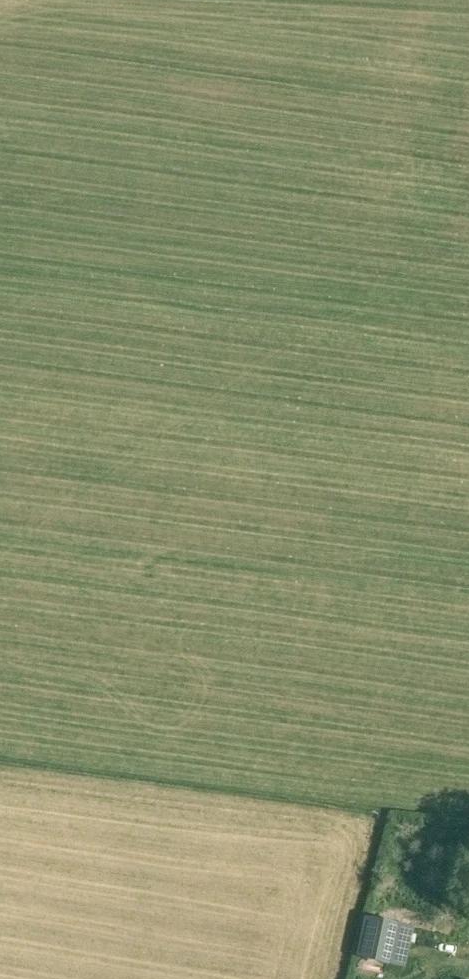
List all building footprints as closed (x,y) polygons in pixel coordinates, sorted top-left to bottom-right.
[(409,927),(375,920),(366,918),(358,957),(406,967),(415,929),(409,927)]
